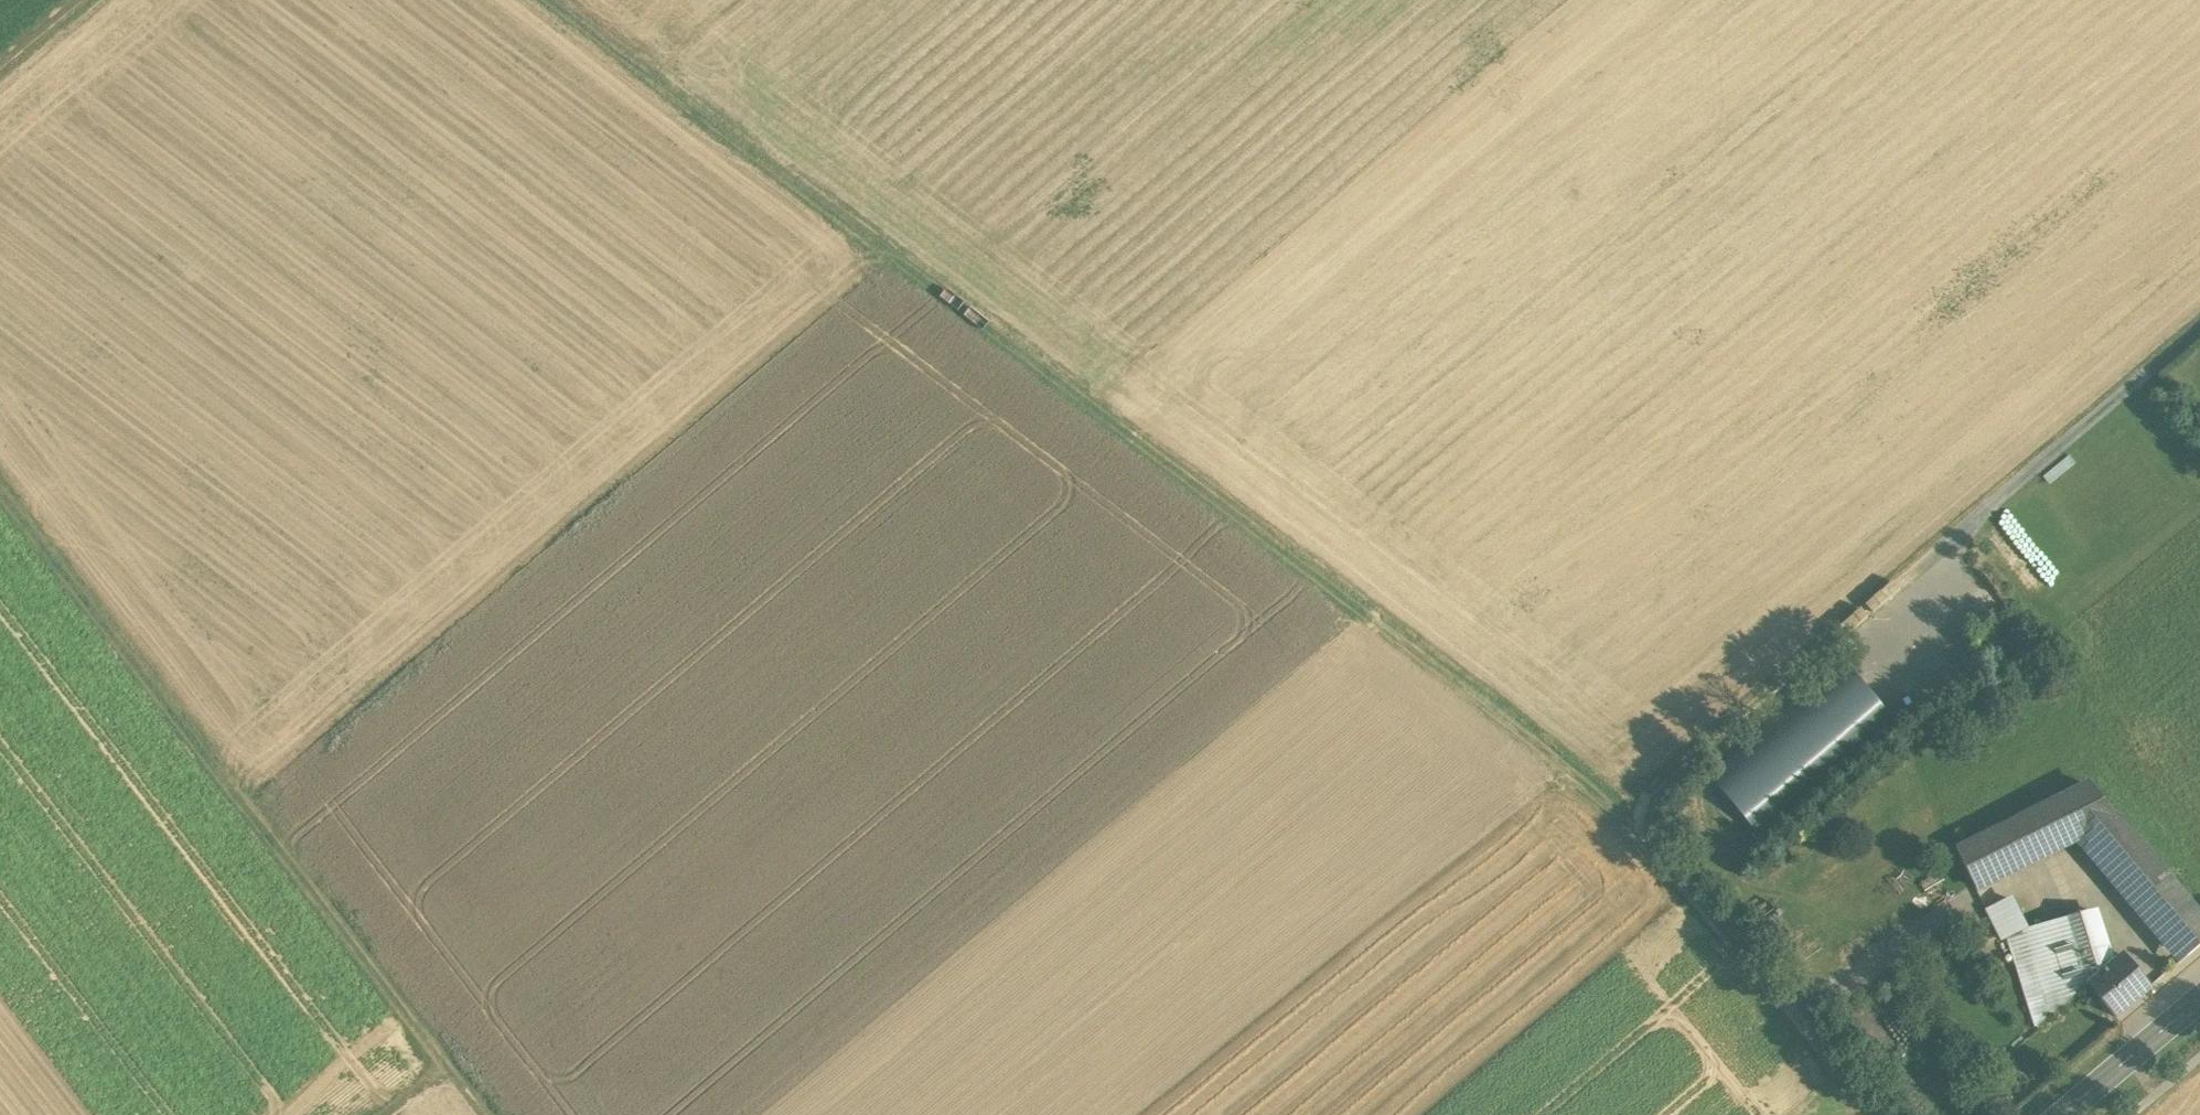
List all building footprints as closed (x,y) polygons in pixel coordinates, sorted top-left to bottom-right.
[(2038,504),(1992,535),(2035,598),(2081,567),(2038,504)] [(1841,659),(1705,774),(1759,838),(1895,723),(1841,659)] [(2164,878),(2085,785),(1956,850),(1975,889),(2085,836),(2139,900),(2164,878)] [(2164,878),(2139,900),(2187,957),(2199,946),(2199,920),(2164,878)] [(2007,938),(2023,931),(2010,901),(1987,911),(2000,941),(2007,938)] [(1820,921),(1826,933),(1845,924),(1840,913),(1820,921)] [(2088,915),(2068,920),(2089,983),(2090,984),(2108,968),(2088,915)] [(2038,1028),(2090,984),(2089,983),(2068,920),(2023,931),(2007,938),(2038,1028)] [(2108,968),(2090,984),(2115,1017),(2149,988),(2122,956),(2108,968)]
